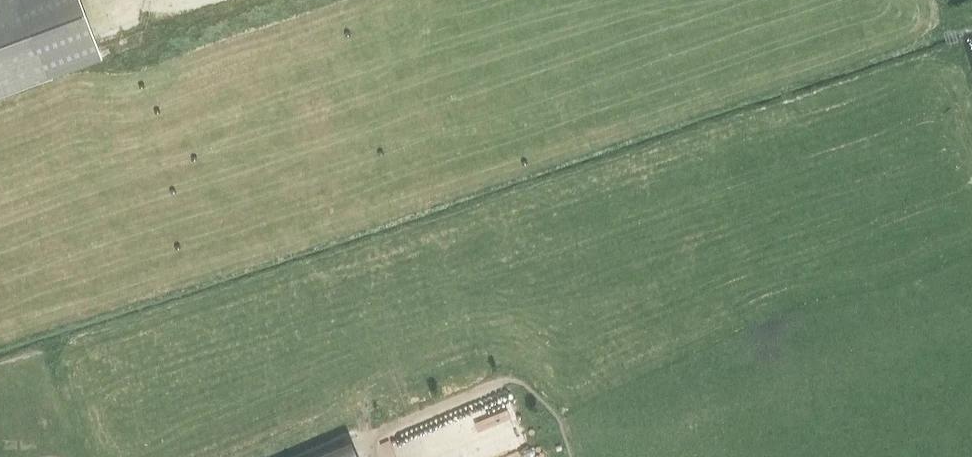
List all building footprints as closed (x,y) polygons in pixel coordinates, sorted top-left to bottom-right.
[(80,0),(0,0),(0,96),(102,58),(80,0)] [(298,456),(348,456),(341,439),(298,456)]
